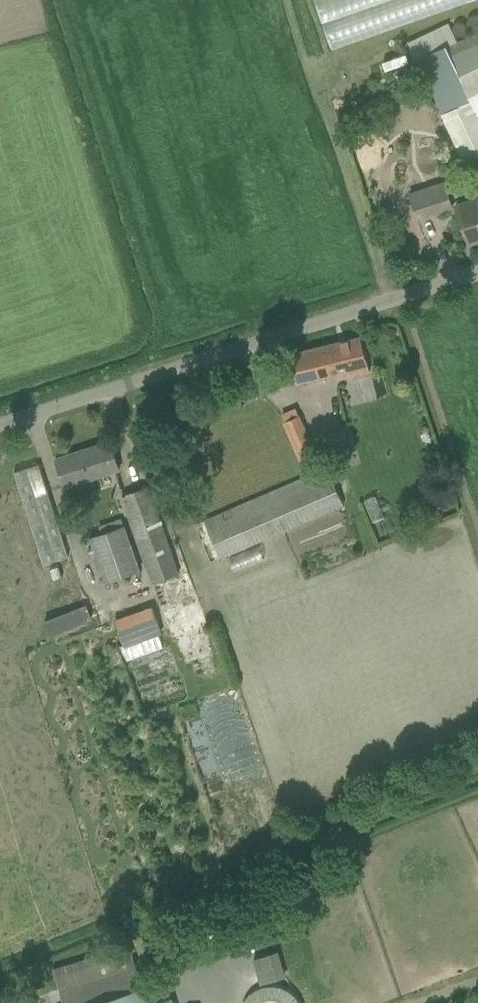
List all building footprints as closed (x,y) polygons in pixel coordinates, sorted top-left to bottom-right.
[(332,50),(473,0),(314,0),(332,50)] [(445,49),(459,79),(477,70),(477,33),(445,49)] [(464,91),(459,79),(445,49),(417,62),(437,104),(464,91)] [(464,91),(475,115),(477,114),(477,70),(459,79),(464,91)] [(437,104),(464,160),(477,153),(477,121),(475,115),(464,91),(437,104)] [(477,168),(477,153),(464,160),(470,172),(477,168)] [(446,187),(411,198),(417,217),(452,206),(446,187)] [(471,244),(477,241),(477,197),(458,204),(471,244)] [(285,384),(297,382),(297,383),(336,374),(338,380),(369,372),(361,337),(290,354),(290,357),(279,360),(285,384)] [(306,471),(321,464),(297,407),(283,413),(286,420),(284,421),(306,471)] [(65,487),(76,483),(118,470),(109,441),(56,458),(65,487)] [(16,470),(44,562),(69,555),(40,462),(16,470)] [(329,465),(196,522),(212,560),(345,503),(329,465)] [(159,482),(123,494),(152,582),(180,573),(155,498),(163,495),(159,482)] [(141,568),(126,523),(91,535),(107,580),(141,568)] [(59,566),(50,569),(53,581),(63,578),(59,566)] [(165,608),(175,636),(209,623),(199,595),(165,608)] [(124,647),(126,646),(160,634),(162,634),(152,606),(114,619),(124,647)] [(218,674),(205,630),(190,635),(203,678),(218,674)] [(54,969),(61,992),(137,969),(130,945),(54,969)] [(279,949),(254,956),(261,982),(287,975),(279,949)] [(142,985),(86,1002),(148,1002),(142,985)] [(300,988),(244,987),(244,1002),(299,1002),(300,988)]
